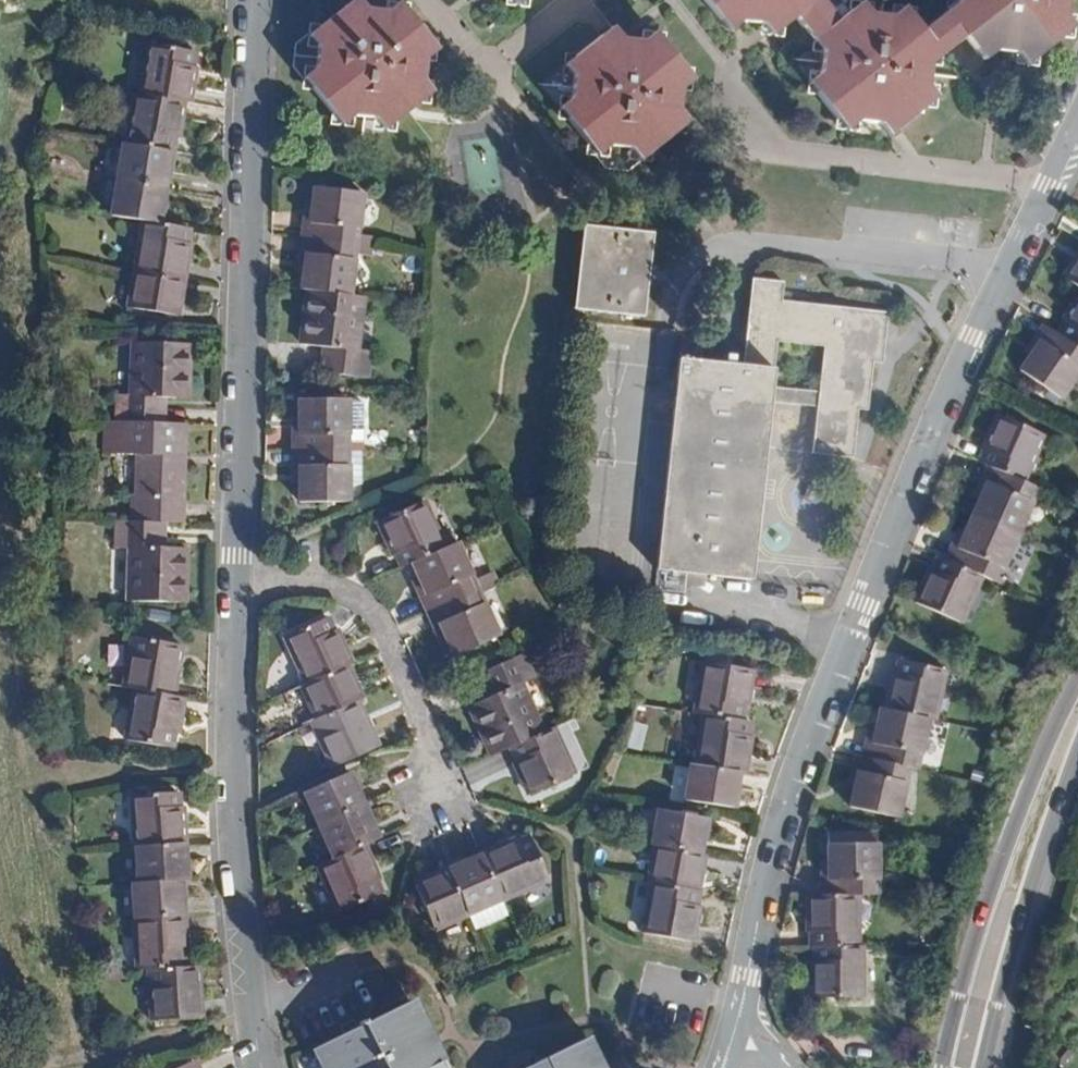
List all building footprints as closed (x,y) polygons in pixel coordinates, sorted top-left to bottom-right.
[(337,126),(349,119),(370,121),(379,132),(426,95),(418,85),(421,60),(432,52),(394,3),(382,12),(360,10),(352,0),(351,0),(303,36),(312,46),(310,71),(300,79),(337,126)] [(509,9),(522,0),(503,0),(509,9)] [(827,119),(840,135),(850,128),(873,131),(882,143),(931,107),(930,105),(921,94),(924,67),(957,43),(975,65),(987,56),(1011,60),(1019,70),(1068,33),(1059,22),(1062,0),(952,0),(951,11),(916,36),(898,13),(885,22),(863,19),(854,9),(831,26),(811,0),(695,0),(721,34),(733,25),(756,28),(766,41),(789,24),(815,58),(814,81),(804,88),(827,119)] [(560,66),(569,78),(566,100),(556,108),(592,156),(602,149),(623,150),(633,162),(682,126),(672,113),(675,92),(686,83),(649,35),(638,44),(615,42),(607,31),(560,66)] [(146,43),(136,93),(180,102),(186,103),(192,67),(186,66),(189,51),(146,43)] [(133,93),(122,143),(168,151),(171,135),(174,135),(180,102),(136,93),(133,93)] [(120,143),(113,181),(160,189),(168,151),(122,143),(120,143)] [(113,181),(106,215),(140,221),(153,224),(160,189),(113,181)] [(312,187),(308,217),(304,216),(301,235),(355,242),(362,192),(312,187)] [(582,219),(572,300),(642,310),(653,227),(582,219)] [(140,221),(131,272),(181,280),(187,244),(181,243),(183,229),(153,224),(140,221)] [(301,235),(299,251),(304,252),(299,288),(305,289),(348,294),(355,242),(301,235)] [(1061,282),(1055,280),(1047,296),(1070,308),(1077,312),(1077,255),(1075,253),(1061,282)] [(131,272),(125,306),(174,314),(181,280),(131,272)] [(701,344),(689,343),(686,361),(677,360),(675,368),(674,381),(662,472),(650,573),(668,575),(687,577),(745,585),(749,556),(769,405),(816,411),(811,457),(851,462),(857,414),(866,415),(871,381),(873,366),(881,367),(885,339),(888,317),(797,306),(782,304),(784,284),(753,280),(749,312),(743,359),(742,368),(707,364),(699,363),(701,344)] [(305,289),(299,343),(321,345),(319,370),(365,375),(368,350),(355,349),(362,295),(348,294),(305,289)] [(1051,355),(1077,369),(1077,312),(1070,308),(1053,341),(1057,344),(1051,355)] [(130,338),(127,393),(114,392),(113,419),(161,420),(163,393),(184,394),(187,341),(130,338)] [(1023,402),(1060,418),(1077,383),(1077,369),(1051,355),(1039,350),(1022,385),(1028,387),(1023,402)] [(298,396),(297,432),(293,432),(292,448),(345,447),(346,397),(298,396)] [(136,453),(134,492),(129,492),(128,519),(163,521),(178,521),(182,459),(178,457),(180,421),(161,420),(113,419),(99,418),(98,451),(136,453)] [(990,429),(977,463),(981,465),(975,481),(981,484),(1017,497),(1034,446),(990,429)] [(292,448),(292,465),(297,465),(297,499),(344,499),(345,447),(292,448)] [(976,500),(981,502),(970,531),(1015,546),(1032,502),(1017,497),(981,484),(976,500)] [(376,522),(389,550),(392,549),(400,566),(408,563),(441,548),(420,502),(376,522)] [(126,547),(125,598),(181,599),(183,548),(162,548),(163,521),(128,519),(111,519),(111,547),(126,547)] [(970,531),(958,564),(953,563),(947,578),(983,591),(996,595),(1015,546),(970,531)] [(408,563),(423,596),(419,598),(425,612),(474,590),(452,543),(441,548),(408,563)] [(930,590),(917,622),(964,640),(983,591),(947,578),(941,576),(934,591),(930,590)] [(425,612),(432,626),(436,625),(451,656),(494,636),(474,590),(425,612)] [(283,638),(303,684),(344,666),(349,663),(334,632),(330,633),(323,619),(283,638)] [(128,635),(118,684),(130,686),(167,693),(176,644),(128,635)] [(466,707),(489,757),(508,748),(539,734),(516,684),(530,677),(520,655),(476,675),(486,698),(466,707)] [(702,665),(692,716),(703,718),(735,723),(739,708),(743,708),(750,673),(702,665)] [(299,686),(313,720),(354,701),(358,700),(344,666),(303,684),(299,686)] [(890,685),(882,719),(928,727),(932,728),(942,680),(898,669),(894,685),(890,685)] [(130,686),(121,738),(162,746),(165,730),(172,730),(179,695),(167,693),(130,686)] [(309,721),(329,768),(339,763),(374,747),(354,701),(313,720),(309,721)] [(703,718),(694,767),(738,774),(742,774),(749,741),(743,740),(745,725),(735,723),(703,718)] [(879,719),(872,752),(869,752),(865,768),(911,776),(918,777),(928,727),(882,719),(879,719)] [(640,750),(644,723),(626,721),(623,748),(640,750)] [(511,764),(525,797),(571,776),(550,728),(539,734),(508,748),(514,762),(511,764)] [(690,767),(683,801),(731,810),(738,774),(694,767),(690,767)] [(859,784),(853,817),(901,826),(911,776),(865,768),(858,767),(855,782),(859,784)] [(334,777),(300,792),(315,826),(359,807),(343,773),(334,777)] [(129,791),(131,843),(181,841),(179,804),(173,804),(172,790),(129,791)] [(315,826),(329,858),(359,844),(373,838),(359,807),(315,826)] [(703,821),(655,812),(648,847),(652,848),(697,857),(703,821)] [(479,856),(498,902),(544,882),(527,840),(513,846),(511,843),(479,856)] [(131,843),(132,879),(179,876),(183,876),(181,841),(131,843)] [(315,865),(335,914),(376,897),(368,879),(373,877),(359,844),(329,858),(315,865)] [(652,848),(645,884),(650,885),(694,893),(699,858),(699,857),(697,857),(652,848)] [(829,851),(829,882),(824,882),(824,903),(858,901),(878,900),(877,850),(829,851)] [(445,871),(464,917),(498,902),(479,856),(445,871)] [(412,884),(432,931),(464,917),(445,871),(412,884)] [(129,879),(131,916),(180,914),(179,876),(132,879),(129,879)] [(650,885),(641,931),(689,941),(695,907),(692,906),(694,893),(650,885)] [(812,935),(813,952),(817,952),(859,951),(858,901),(824,903),(808,904),(809,935),(812,935)] [(131,916),(133,967),(144,967),(178,966),(177,950),(181,950),(180,914),(131,916)] [(817,952),(818,971),(814,972),(814,1005),(863,1004),(863,951),(859,951),(817,952)] [(144,967),(146,1017),(196,1016),(195,965),(178,966),(144,967)] [(441,997),(447,1008),(454,1005),(447,993),(441,997)] [(325,1067),(437,1067),(405,1001),(314,1046),(325,1067)] [(582,1039),(521,1067),(595,1067),(582,1039)]
